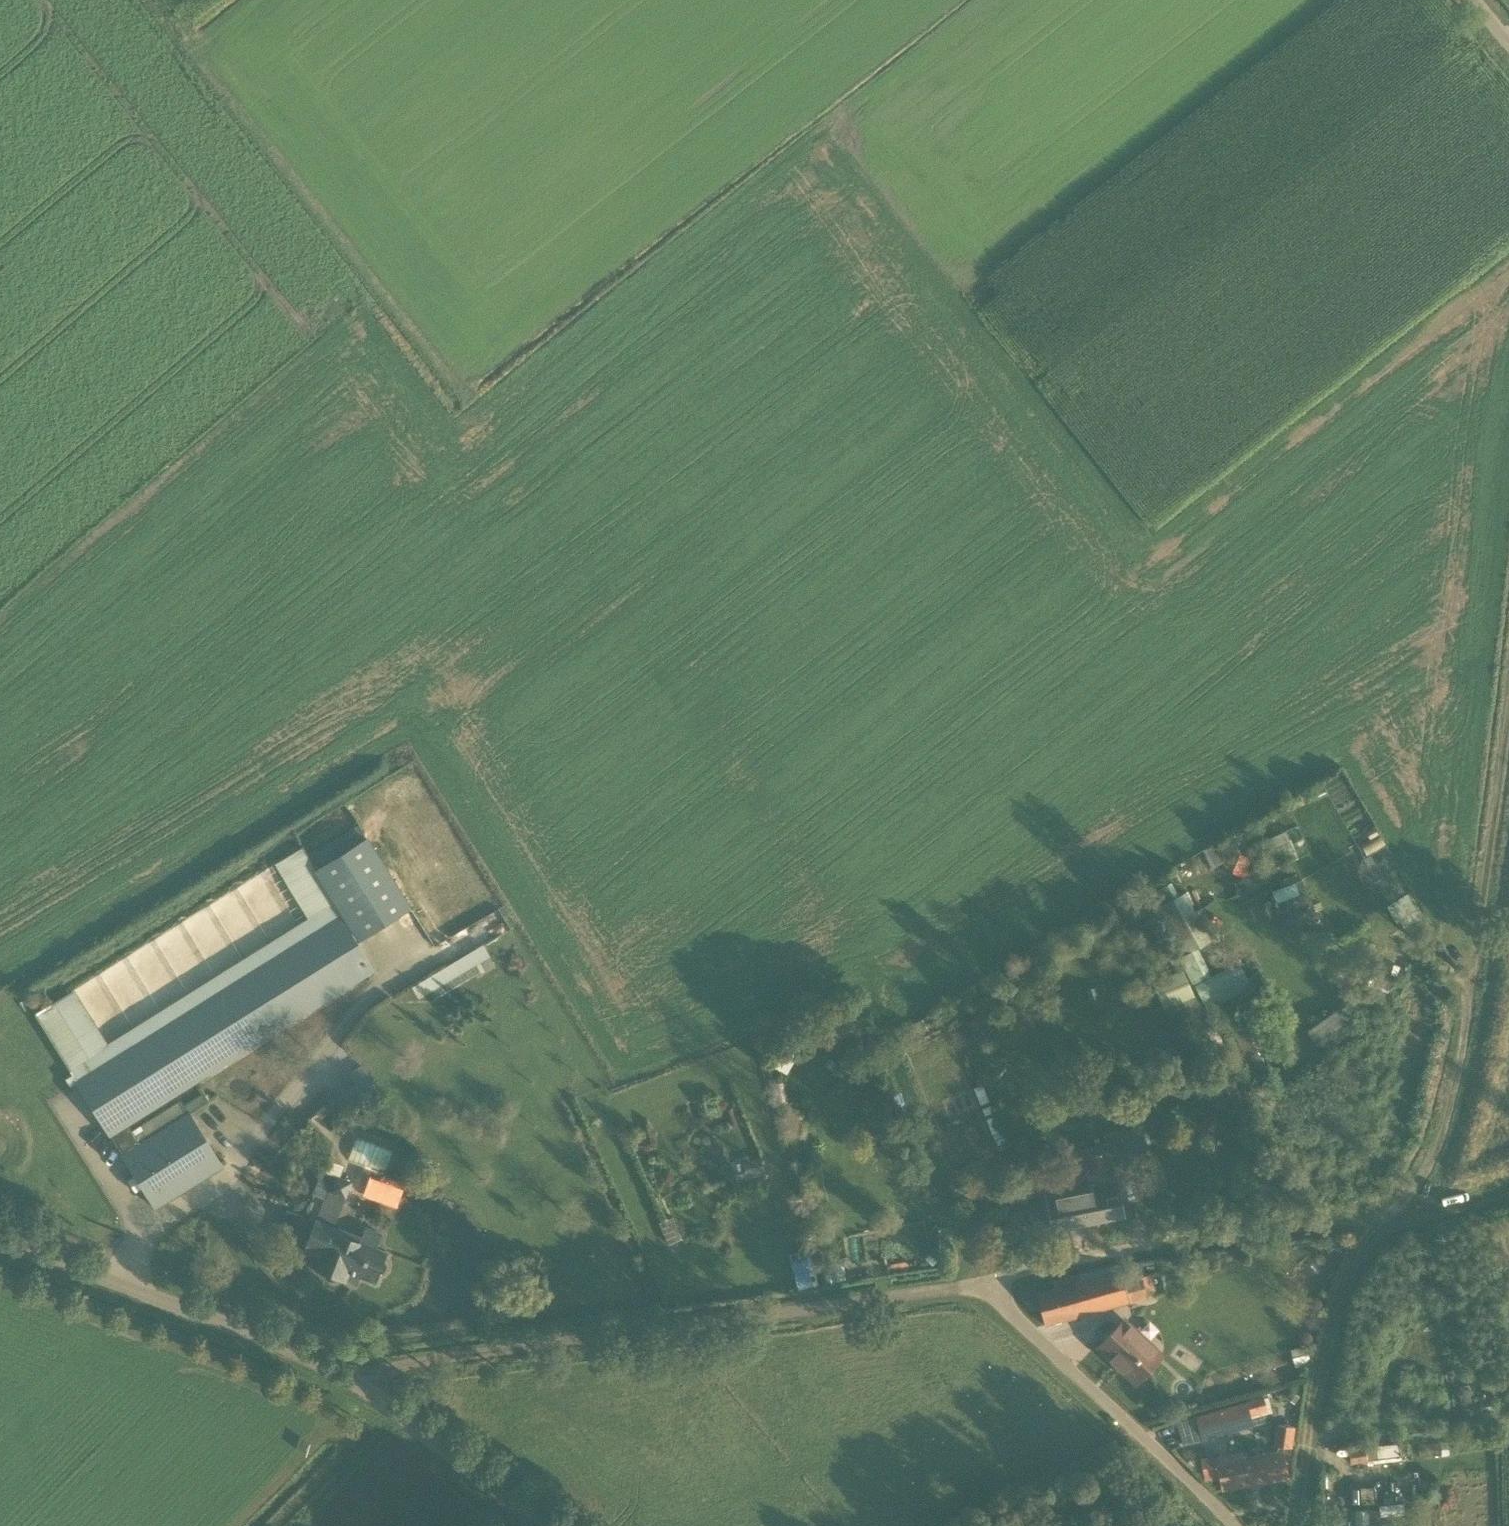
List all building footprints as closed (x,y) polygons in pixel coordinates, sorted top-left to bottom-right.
[(1273,867),(1298,857),(1287,830),(1262,840),(1273,867)] [(122,1155),(134,1175),(134,1176),(128,1180),(135,1192),(142,1188),(155,1208),(223,1166),(190,1113),(183,1117),(176,1106),(163,1115),(170,1126),(139,1145),(127,1124),(374,970),(356,941),(410,907),(366,837),(316,868),(302,846),(275,863),(309,918),(108,1044),(75,991),(52,1006),(51,1004),(35,1015),(77,1082),(76,1083),(109,1134),(110,1134),(123,1155),(122,1155)] [(1235,843),(1219,845),(1221,857),(1237,855),(1235,843)] [(1301,880),(1271,893),(1279,910),(1274,912),(1280,928),(1315,915),(1312,906),(1309,899),(1306,890),(1301,880)] [(1185,893),(1161,906),(1187,954),(1199,948),(1212,940),(1185,893)] [(486,945),(412,983),(419,997),(448,982),(450,987),(484,969),(481,963),(492,957),(486,945)] [(1187,954),(1177,959),(1192,986),(1213,974),(1199,948),(1187,954)] [(1182,969),(1152,982),(1164,1009),(1189,998),(1194,996),(1182,969)] [(1316,1043),(1349,1027),(1341,1011),(1308,1026),(1316,1043)] [(342,1091),(335,1081),(321,1089),(334,1109),(374,1083),(363,1065),(348,1074),(354,1083),(342,1091)] [(1147,1151),(1141,1125),(1102,1135),(1103,1141),(1079,1148),(1085,1172),(1126,1162),(1124,1157),(1147,1151)] [(347,1157),(388,1170),(394,1148),(353,1136),(347,1157)] [(760,1156),(743,1161),(748,1182),(765,1177),(760,1156)] [(344,1199),(351,1181),(324,1171),(315,1195),(327,1200),(323,1212),(333,1216),(339,1197),(344,1199)] [(1035,1235),(1125,1217),(1120,1189),(1093,1194),(1091,1184),(1044,1193),(1045,1202),(1029,1205),(1035,1235)] [(387,1264),(385,1260),(387,1252),(377,1248),(382,1234),(363,1227),(360,1236),(316,1219),(304,1249),(321,1256),(315,1270),(323,1273),(325,1277),(328,1280),(333,1281),(338,1279),(345,1282),(349,1272),(376,1282),(379,1275),(383,1273),(386,1269),(387,1264)] [(812,1248),(790,1253),(799,1289),(821,1284),(812,1248)] [(1036,1295),(1045,1325),(1147,1297),(1146,1295),(1162,1290),(1160,1284),(1152,1286),(1149,1274),(1140,1277),(1137,1267),(1081,1282),(1079,1275),(1053,1282),(1055,1290),(1036,1295)] [(1121,1368),(1136,1382),(1157,1360),(1144,1347),(1140,1351),(1129,1341),(1133,1337),(1120,1326),(1121,1325),(1120,1324),(1099,1347),(1114,1361),(1113,1362),(1114,1363),(1117,1359),(1123,1364),(1119,1368),(1120,1369),(1121,1368)] [(1305,1346),(1291,1349),(1295,1367),(1310,1363),(1305,1346)] [(1202,1438),(1252,1424),(1251,1420),(1269,1415),(1263,1397),(1196,1417),(1202,1438)] [(1277,1452),(1243,1458),(1242,1452),(1215,1457),(1221,1489),(1289,1478),(1283,1452),(1289,1453),(1293,1427),(1278,1425),(1275,1446),(1278,1446),(1277,1452)] [(1350,1463),(1366,1461),(1366,1464),(1401,1460),(1399,1443),(1364,1447),(1364,1449),(1349,1451),(1350,1463)]
